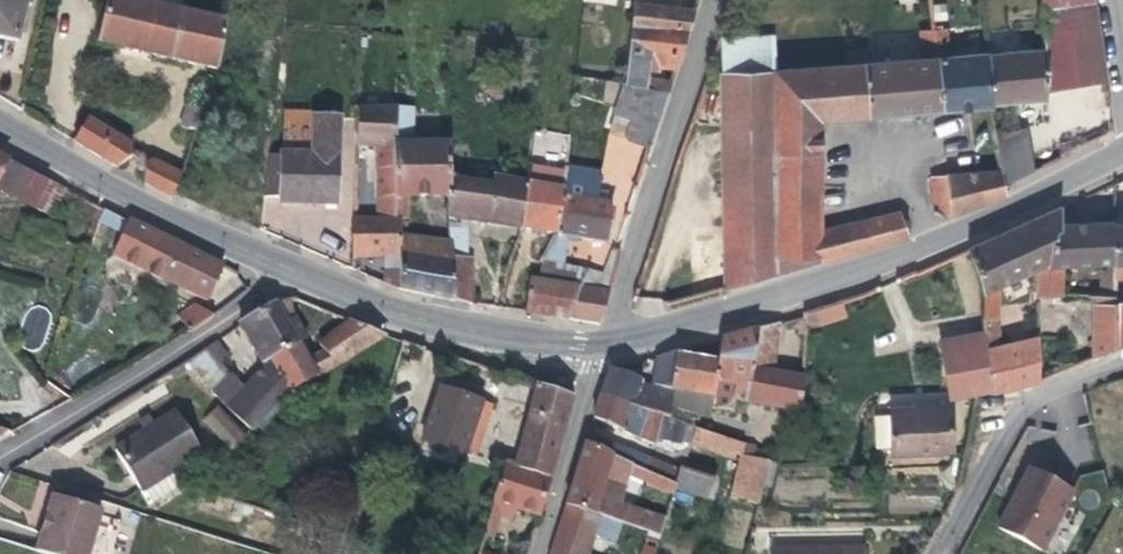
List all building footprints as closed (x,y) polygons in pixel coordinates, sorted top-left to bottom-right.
[(17,33),(24,0),(0,0),(0,29),(17,33)] [(219,13),(217,19),(134,0),(107,0),(97,43),(216,70),(229,15),(219,13)] [(219,13),(229,15),(232,0),(219,0),(217,12),(219,13)] [(650,5),(644,5),(634,3),(631,25),(649,26),(650,5)] [(1106,79),(1094,3),(1040,7),(1044,47),(986,52),(991,101),(1046,97),(1046,87),(1106,79)] [(650,5),(649,26),(689,30),(696,10),(650,5)] [(667,91),(670,92),(673,81),(648,76),(649,71),(659,72),(660,66),(665,67),(666,53),(681,54),(689,30),(649,26),(631,25),(624,82),(667,91)] [(922,51),(934,50),(933,40),(947,40),(946,28),(918,29),(922,51)] [(721,35),(719,71),(726,287),(778,273),(774,68),(774,34),(721,35)] [(778,273),(830,257),(909,236),(900,212),(820,231),(820,119),(991,104),(991,101),(986,52),(948,55),(947,40),(933,40),(934,50),(934,56),(875,61),(875,53),(866,54),(866,48),(846,50),(847,63),(774,68),(778,273)] [(681,54),(666,53),(665,67),(677,67),(681,54)] [(667,91),(624,82),(609,80),(606,92),(619,97),(615,108),(614,112),(631,118),(625,137),(650,144),(667,91)] [(604,104),(615,108),(619,97),(606,92),(604,104)] [(196,131),(203,110),(188,105),(181,126),(196,131)] [(400,234),(401,234),(401,220),(401,197),(395,197),(394,143),(396,143),(398,108),(358,107),(355,148),(366,148),(376,148),(377,219),(353,219),(353,257),(384,258),(384,283),(400,290),(399,258),(401,258),(400,234)] [(414,107),(398,108),(396,143),(413,143),(414,107)] [(609,132),(625,137),(631,118),(614,112),(609,132)] [(280,203),(336,205),(339,119),(314,118),(312,154),(281,153),(280,203)] [(131,144),(89,119),(74,142),(117,167),(132,155),(131,144)] [(1004,126),(993,128),(994,136),(1000,169),(1003,184),(1026,174),(1018,131),(1006,133),(1004,126)] [(1026,174),(1034,171),(1027,130),(1018,131),(1026,174)] [(395,197),(401,197),(401,220),(407,220),(406,197),(449,197),(450,197),(450,169),(450,143),(413,143),(396,143),(394,143),(395,197)] [(365,165),(366,148),(355,148),(355,165),(365,165)] [(7,159),(0,155),(0,189),(51,216),(65,190),(7,159)] [(172,198),(173,193),(182,176),(153,160),(145,164),(144,183),(172,198)] [(521,229),(556,234),(565,172),(529,166),(527,183),(521,229)] [(449,218),(467,221),(521,229),(527,183),(495,176),(493,184),(457,179),(457,169),(450,169),(450,197),(449,197),(449,218)] [(565,172),(556,234),(540,261),(563,265),(569,237),(606,242),(611,204),(605,203),(607,193),(597,192),(600,174),(566,169),(565,172)] [(947,219),(1006,195),(1003,184),(1000,169),(945,174),(931,177),(936,216),(947,219)] [(985,337),(989,383),(990,391),(990,393),(1039,380),(1038,336),(1000,345),(998,285),(1037,268),(1037,294),(1061,294),(1062,264),(1048,264),(1056,225),(1060,224),(1061,206),(967,248),(984,292),(984,329),(985,337)] [(449,218),(449,237),(467,238),(467,221),(449,218)] [(207,299),(224,265),(215,261),(129,219),(113,253),(207,299)] [(1048,264),(1062,264),(1113,262),(1113,221),(1060,224),(1056,225),(1048,264)] [(1122,277),(1122,221),(1113,221),(1113,262),(1113,271),(1113,277),(1122,277)] [(453,263),(435,260),(434,239),(401,234),(400,234),(401,258),(399,258),(400,290),(454,301),(453,263)] [(471,260),(467,260),(467,238),(449,237),(450,242),(452,242),(453,263),(454,301),(472,304),(471,260)] [(453,263),(452,242),(450,242),(434,239),(435,260),(453,263)] [(621,250),(616,248),(612,248),(602,273),(615,276),(621,250)] [(540,261),(538,282),(579,288),(582,281),(588,270),(563,265),(540,261)] [(592,283),(591,289),(598,291),(602,273),(588,270),(582,281),(592,283)] [(1101,295),(1114,296),(1113,277),(1113,271),(1100,271),(1101,295)] [(598,324),(602,321),(615,276),(602,273),(598,291),(591,289),(592,283),(582,281),(579,288),(570,320),(598,324)] [(579,288),(538,282),(529,280),(525,313),(570,320),(579,288)] [(1114,304),(1114,296),(1101,295),(1093,295),(1093,358),(1116,349),(1114,304)] [(294,319),(289,299),(275,302),(287,323),(294,319)] [(845,317),(840,299),(803,311),(804,329),(845,317)] [(299,344),(308,340),(294,319),(287,323),(275,302),(239,323),(264,367),(241,391),(227,407),(245,424),(252,431),(255,427),(278,404),(289,393),(270,360),(299,344)] [(1122,346),(1122,304),(1114,304),(1116,349),(1122,346)] [(190,333),(214,316),(196,305),(179,316),(190,333)] [(326,351),(336,365),(384,337),(385,335),(351,320),(319,343),(326,351)] [(755,344),(776,347),(778,323),(758,329),(755,344)] [(758,329),(722,339),(719,361),(716,387),(736,390),(734,401),(744,402),(755,344),(758,329)] [(939,337),(941,345),(985,337),(984,329),(939,337)] [(941,345),(950,391),(989,383),(985,337),(941,345)] [(229,358),(216,341),(206,348),(219,365),(229,358)] [(289,393),(318,376),(309,360),(299,344),(270,360),(289,393)] [(755,344),(744,402),(786,410),(799,412),(805,376),(774,372),(776,347),(755,344)] [(187,361),(212,395),(213,394),(227,407),(241,391),(219,365),(206,348),(187,361)] [(318,376),(336,365),(326,351),(309,360),(318,376)] [(652,388),(658,389),(659,380),(672,381),(676,355),(677,351),(657,357),(652,388)] [(672,381),(672,389),(714,396),(716,387),(719,361),(676,355),(672,381)] [(641,381),(613,369),(612,367),(608,370),(600,395),(663,415),(669,416),(671,407),(672,394),(670,394),(672,389),(672,381),(659,380),(658,389),(652,388),(640,385),(641,381)] [(990,391),(989,383),(950,391),(952,399),(990,391)] [(537,384),(516,466),(552,478),(574,397),(537,384)] [(736,390),(716,387),(714,396),(712,410),(733,413),(734,401),(736,390)] [(424,441),(465,454),(481,401),(440,388),(424,441)] [(670,394),(672,394),(671,407),(699,416),(712,410),(714,396),(672,389),(670,394)] [(663,415),(600,395),(594,418),(654,446),(663,415)] [(476,457),(492,404),(481,401),(465,454),(476,457)] [(297,422),(278,404),(255,427),(275,447),(297,422)] [(950,405),(888,409),(891,454),(953,450),(950,405)] [(153,426),(144,432),(115,451),(147,505),(180,484),(172,472),(201,454),(176,412),(153,426)] [(144,432),(153,426),(147,416),(138,422),(144,432)] [(237,432),(244,439),(252,431),(245,424),(237,432)] [(736,454),(739,454),(742,455),(745,445),(695,428),(689,445),(734,460),(736,454)] [(9,432),(0,429),(0,437),(9,432)] [(588,433),(585,443),(624,460),(629,449),(588,433)] [(660,536),(665,519),(620,504),(627,481),(632,464),(624,460),(585,443),(566,505),(620,523),(648,532),(660,536)] [(644,469),(649,458),(629,449),(624,460),(632,464),(644,469)] [(768,461),(742,455),(739,454),(730,498),(759,503),(768,461)] [(678,470),(649,458),(644,469),(674,483),(678,470)] [(541,516),(552,478),(516,466),(507,463),(491,513),(500,516),(514,520),(517,507),(541,516)] [(672,488),(674,483),(644,469),(632,464),(627,481),(640,485),(642,482),(673,496),(675,489),(672,488)] [(678,470),(674,483),(672,488),(675,489),(708,499),(714,481),(678,470)] [(997,528),(1042,551),(1073,493),(1028,470),(997,528)] [(49,553),(87,553),(100,510),(53,496),(36,550),(49,553)] [(620,523),(566,505),(551,553),(588,553),(594,536),(614,545),(620,523)] [(500,516),(491,513),(484,535),(493,538),(500,516)] [(660,536),(648,532),(641,553),(654,553),(660,536)]
